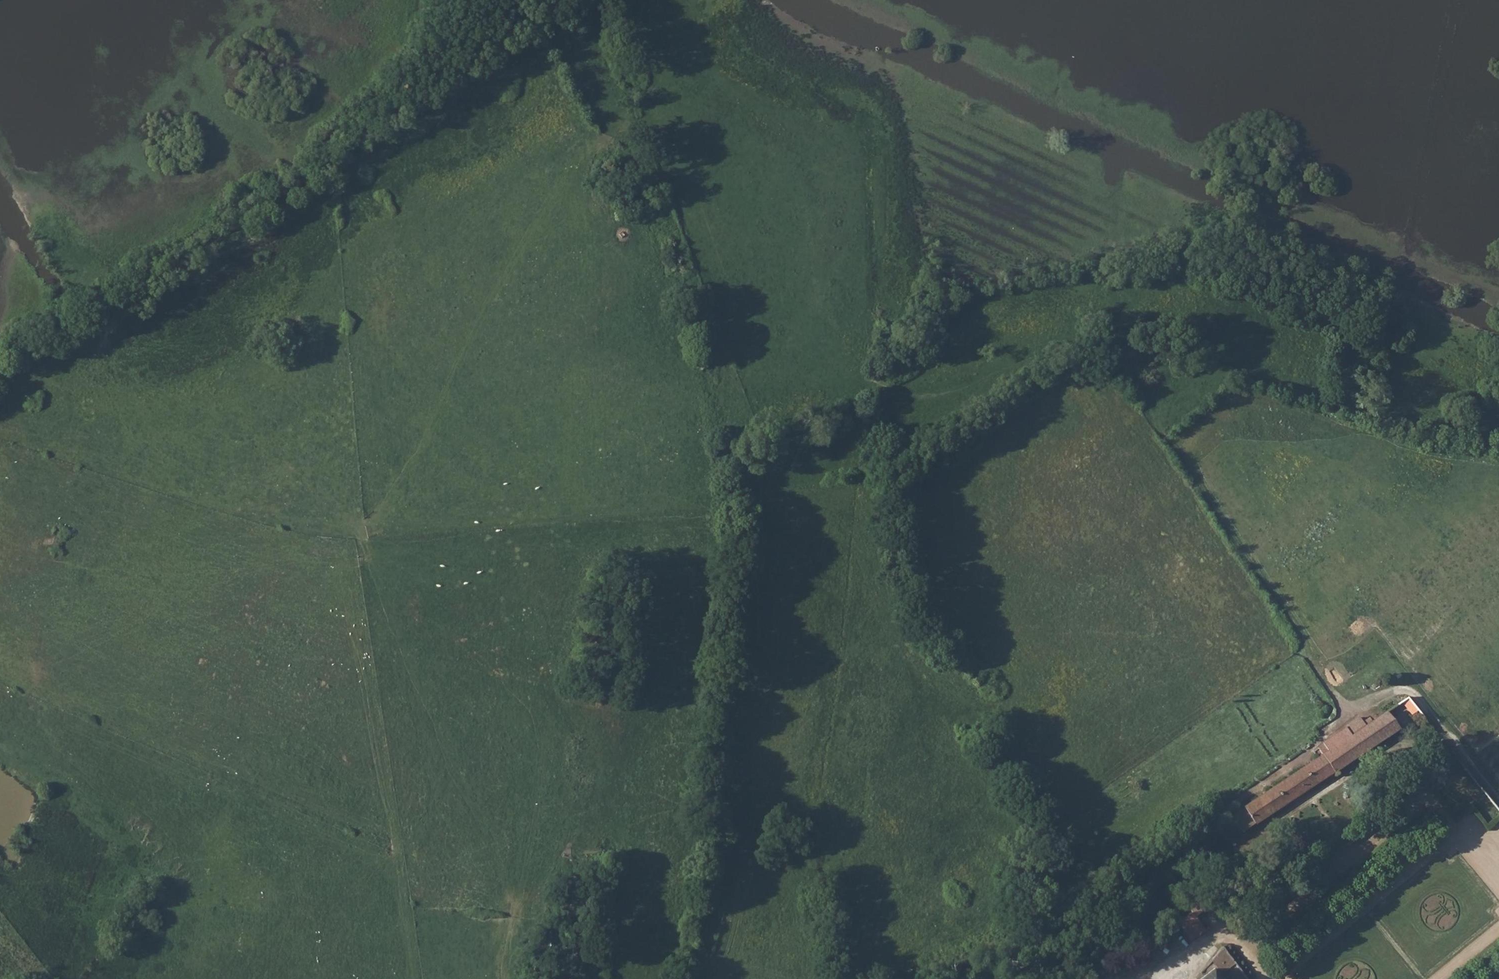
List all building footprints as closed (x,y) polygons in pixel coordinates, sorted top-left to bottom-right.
[(1397,676),(1387,663),(1378,669),(1388,681),(1397,676)] [(1236,815),(1244,827),(1400,720),(1391,708),(1389,705),(1362,723),(1355,727),(1349,720),(1328,735),(1329,741),(1321,746),(1324,753),(1250,800),(1250,806),(1236,815)] [(1349,720),(1355,727),(1362,723),(1356,714),(1349,720)] [(1209,968),(1195,978),(1218,978),(1209,968)]
